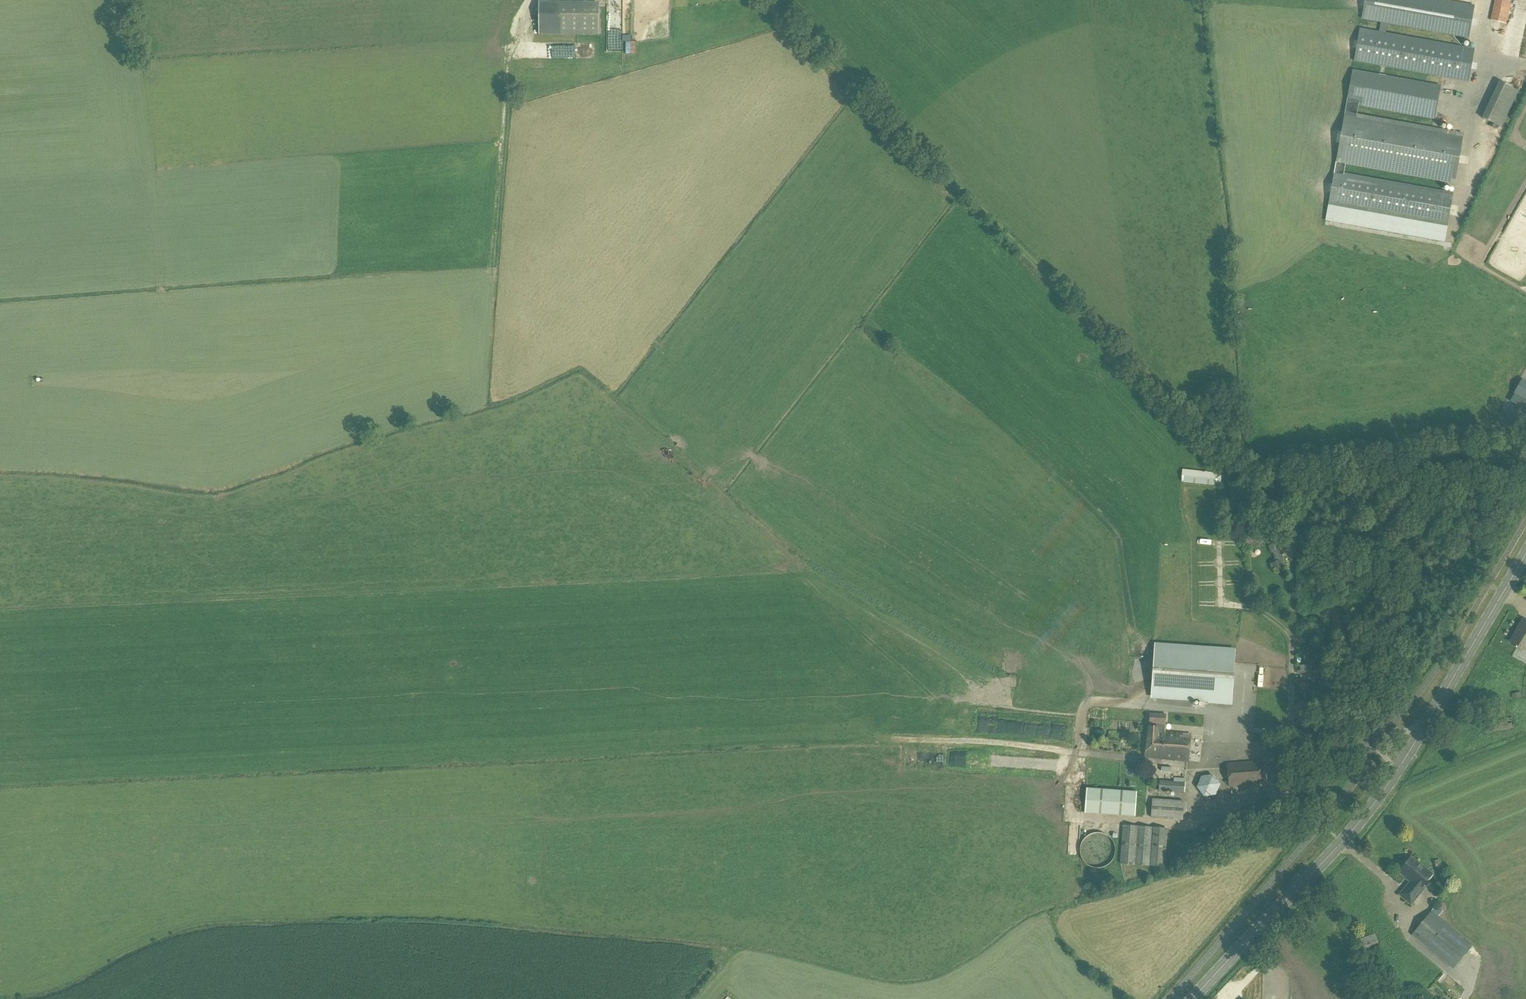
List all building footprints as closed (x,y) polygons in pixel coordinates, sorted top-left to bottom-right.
[(1469,81),(1475,50),(1386,34),(1388,23),(1469,38),(1475,6),(1440,0),(1366,0),(1362,19),(1382,22),(1380,33),(1360,30),(1355,61),(1469,81)] [(1507,24),(1511,0),(1495,0),(1490,21),(1507,24)] [(598,4),(558,4),(557,34),(598,34),(598,4)] [(607,22),(616,22),(616,11),(608,11),(607,22)] [(1509,21),(1521,24),(1523,14),(1511,11),(1509,21)] [(607,35),(608,66),(615,66),(614,34),(607,35)] [(571,57),(592,57),(592,46),(571,46),(571,57)] [(1359,106),(1435,119),(1441,86),(1353,71),(1330,205),(1448,226),(1454,193),(1345,174),(1346,164),(1455,183),(1464,134),(1357,115),(1359,106)] [(1502,127),(1519,91),(1501,82),(1484,118),(1502,127)] [(1514,393),(1525,401),(1525,381),(1522,379),(1514,393)] [(1221,475),(1182,471),(1180,483),(1220,487),(1221,475)] [(1240,493),(1244,492),(1243,488),(1230,489),(1231,504),(1241,503),(1240,493)] [(1272,572),(1286,568),(1282,555),(1284,554),(1282,548),(1279,541),(1268,546),(1271,554),(1273,554),(1276,562),(1269,564),(1272,572)] [(1523,620),(1517,630),(1518,631),(1511,643),(1525,652),(1525,622),(1523,620)] [(1232,705),(1235,651),(1155,646),(1152,696),(1210,700),(1210,703),(1232,705)] [(1307,680),(1308,697),(1317,697),(1316,648),(1307,649),(1307,665),(1300,666),(1300,680),(1307,680)] [(1296,724),(1304,729),(1309,728),(1315,721),(1313,704),(1307,701),(1301,702),(1296,706),(1296,724)] [(1145,757),(1188,761),(1191,734),(1165,731),(1167,715),(1150,713),(1145,757)] [(1227,763),(1229,787),(1263,784),(1261,760),(1227,763)] [(1204,797),(1216,796),(1221,784),(1213,775),(1202,777),(1197,788),(1204,797)] [(1185,792),(1186,782),(1159,781),(1159,791),(1174,791),(1185,792)] [(1085,813),(1136,816),(1137,792),(1087,788),(1085,813)] [(1151,818),(1183,820),(1185,801),(1153,799),(1151,818)] [(1121,864),(1165,867),(1168,829),(1124,826),(1121,864)] [(1080,847),(1079,851),(1080,855),(1081,859),(1084,863),(1088,866),(1093,868),(1098,868),(1102,868),(1106,866),(1109,864),(1112,860),(1114,856),(1115,851),(1114,846),(1112,841),(1109,838),(1106,835),(1102,834),(1098,833),(1093,833),(1088,835),(1084,838),(1081,842),(1080,847)] [(1400,895),(1411,905),(1423,891),(1421,889),(1433,875),(1412,857),(1399,872),(1412,882),(1407,888),(1406,888),(1400,895)] [(1412,935),(1453,969),(1473,945),(1432,911),(1412,935)] [(1378,945),(1374,934),(1361,939),(1365,950),(1378,945)]
